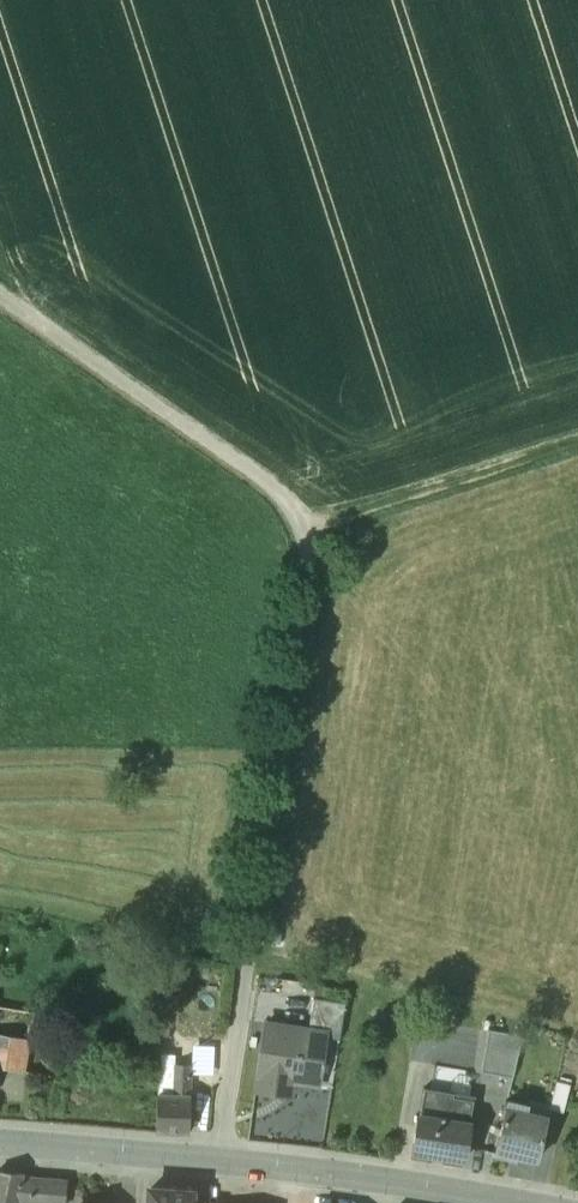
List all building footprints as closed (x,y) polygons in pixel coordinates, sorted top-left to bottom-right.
[(345,1003),(315,998),(309,1034),(326,1036),(326,1037),(339,1039),(345,1003)] [(169,1022),(160,1021),(160,1063),(175,1064),(182,1064),(182,1036),(169,1036),(169,1022)] [(309,1034),(288,1031),(289,1026),(266,1023),(255,1091),(279,1094),(281,1079),(319,1085),(326,1037),(326,1036),(309,1034)] [(483,1071),(512,1075),(521,1036),(489,1030),(483,1071)] [(0,1034),(0,1068),(23,1072),(30,1040),(0,1034)] [(200,1063),(191,1062),(191,1065),(190,1087),(196,1087),(198,1087),(200,1063)] [(175,1064),(160,1063),(158,1094),(173,1095),(175,1064)] [(212,1063),(200,1063),(198,1087),(210,1088),(212,1063)] [(182,1064),(175,1064),(173,1095),(190,1095),(196,1095),(196,1087),(190,1087),(191,1065),(182,1064)] [(568,1087),(556,1084),(550,1110),(562,1113),(568,1087)] [(422,1090),(417,1116),(469,1125),(474,1099),(422,1090)] [(158,1094),(157,1094),(156,1131),(189,1132),(190,1095),(173,1095),(158,1094)] [(572,1100),(568,1123),(577,1125),(577,1101),(572,1100)] [(547,1118),(525,1112),(526,1107),(507,1102),(494,1154),(513,1159),(514,1153),(537,1159),(547,1118)] [(469,1125),(417,1116),(411,1150),(464,1158),(469,1125)] [(22,1178),(22,1173),(0,1171),(0,1202),(15,1202),(16,1202),(31,1202),(65,1202),(67,1182),(22,1178)] [(151,1191),(150,1202),(191,1202),(191,1194),(151,1191)]
